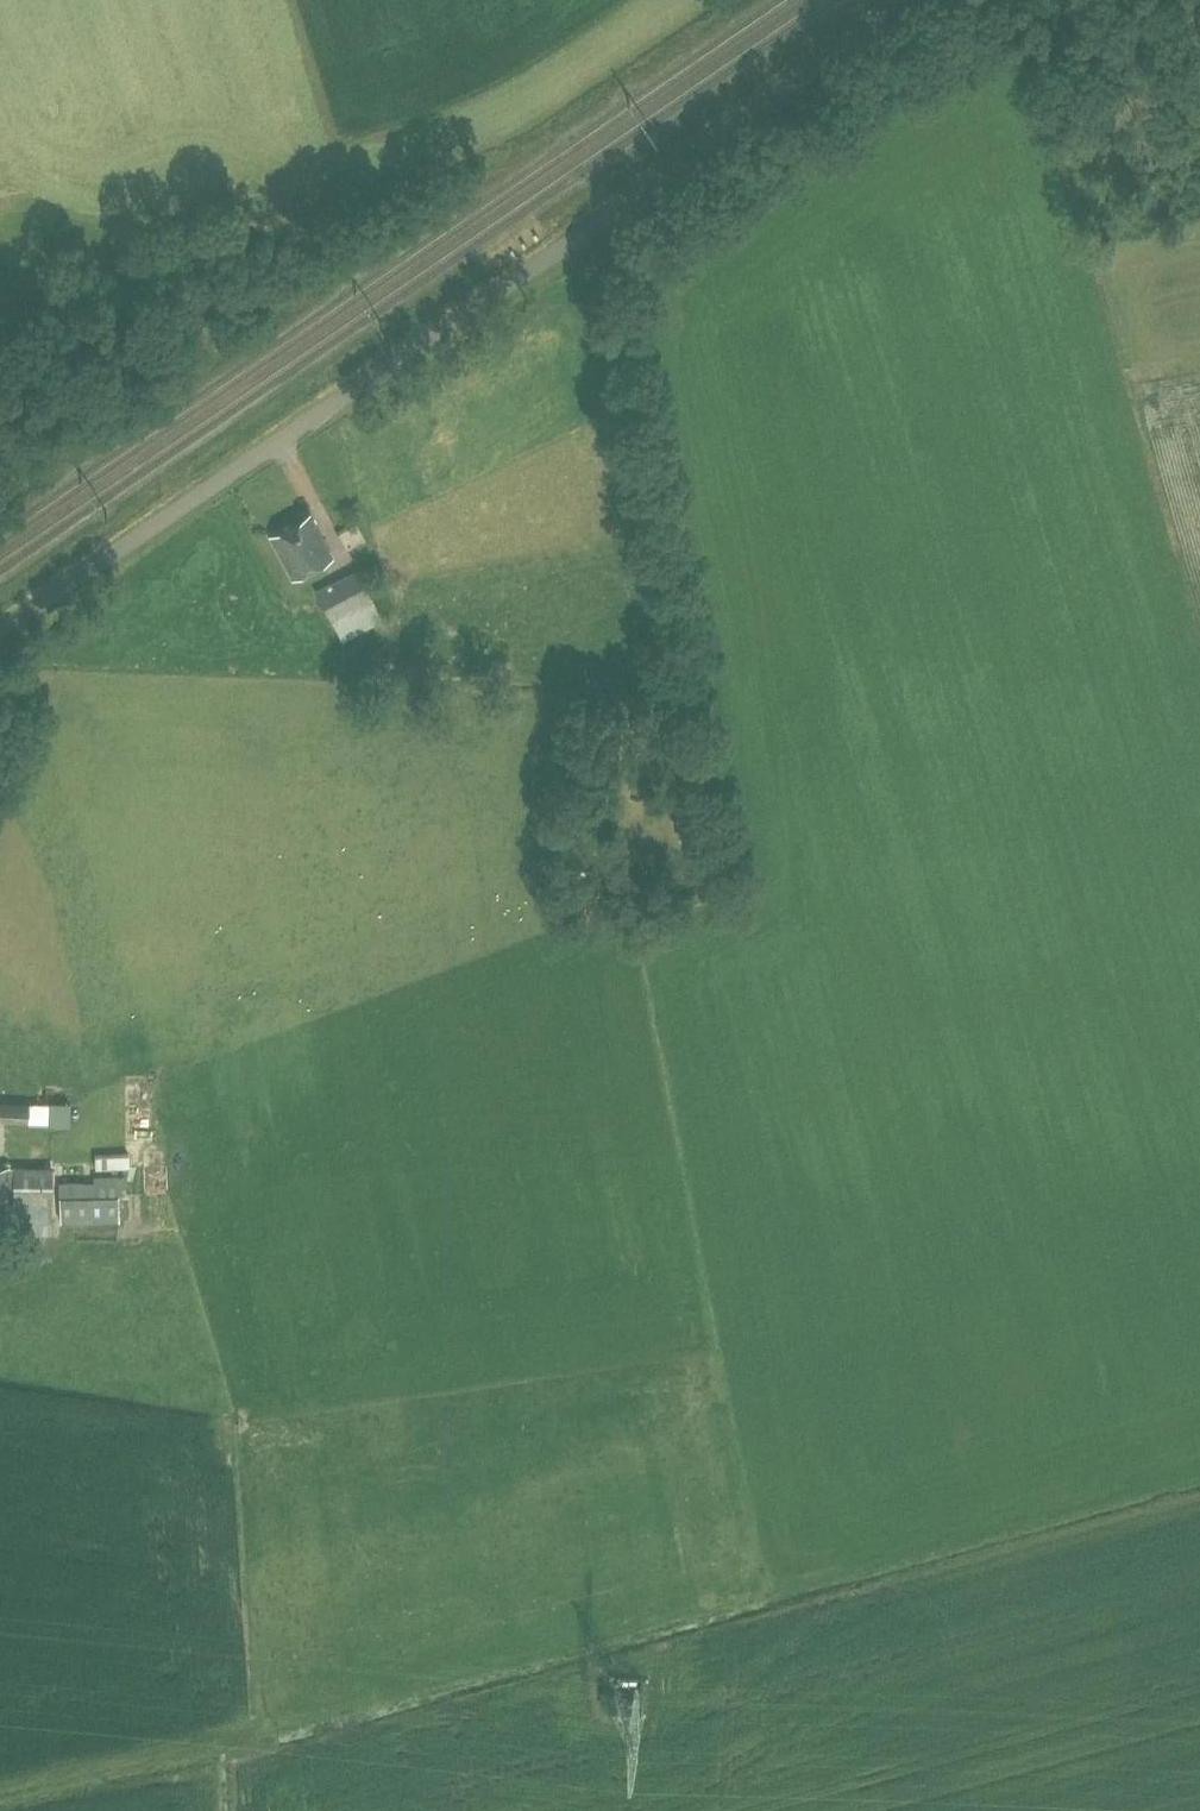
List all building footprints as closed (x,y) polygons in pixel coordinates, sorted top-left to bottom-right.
[(333,557),(310,514),(270,535),(293,578),(333,557)] [(359,568),(316,591),(333,620),(374,597),(359,568)] [(31,1123),(31,1121),(50,1122),(50,1124),(70,1125),(71,1102),(51,1101),(51,1103),(32,1102),(0,1101),(0,1121),(31,1123)] [(103,1149),(103,1167),(137,1165),(137,1148),(103,1149)] [(9,1208),(9,1218),(15,1219),(15,1233),(52,1233),(52,1203),(54,1203),(53,1166),(14,1165),(14,1167),(0,1166),(0,1197),(9,1197),(9,1208)] [(61,1221),(121,1220),(119,1175),(95,1175),(95,1181),(60,1181),(61,1221)]
